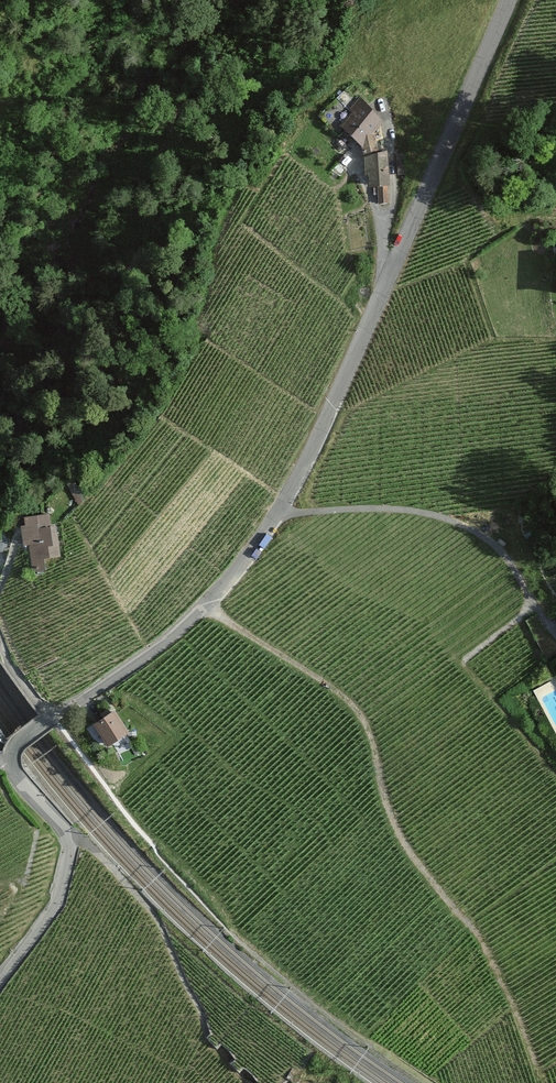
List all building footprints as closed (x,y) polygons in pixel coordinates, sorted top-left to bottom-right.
[(381,122),(349,87),(338,99),(351,112),(341,123),(363,144),(370,185),(380,186),(381,204),(388,203),(386,153),(378,155),(373,134),(381,122)] [(396,155),(399,174),(406,173),(404,154),(396,155)] [(39,524),(21,526),(23,546),(30,546),(34,573),(47,571),(45,559),(61,557),(57,526),(39,529),(39,524)] [(0,534),(0,551),(10,551),(9,534),(0,534)] [(127,731),(116,714),(98,725),(108,742),(127,731)]
